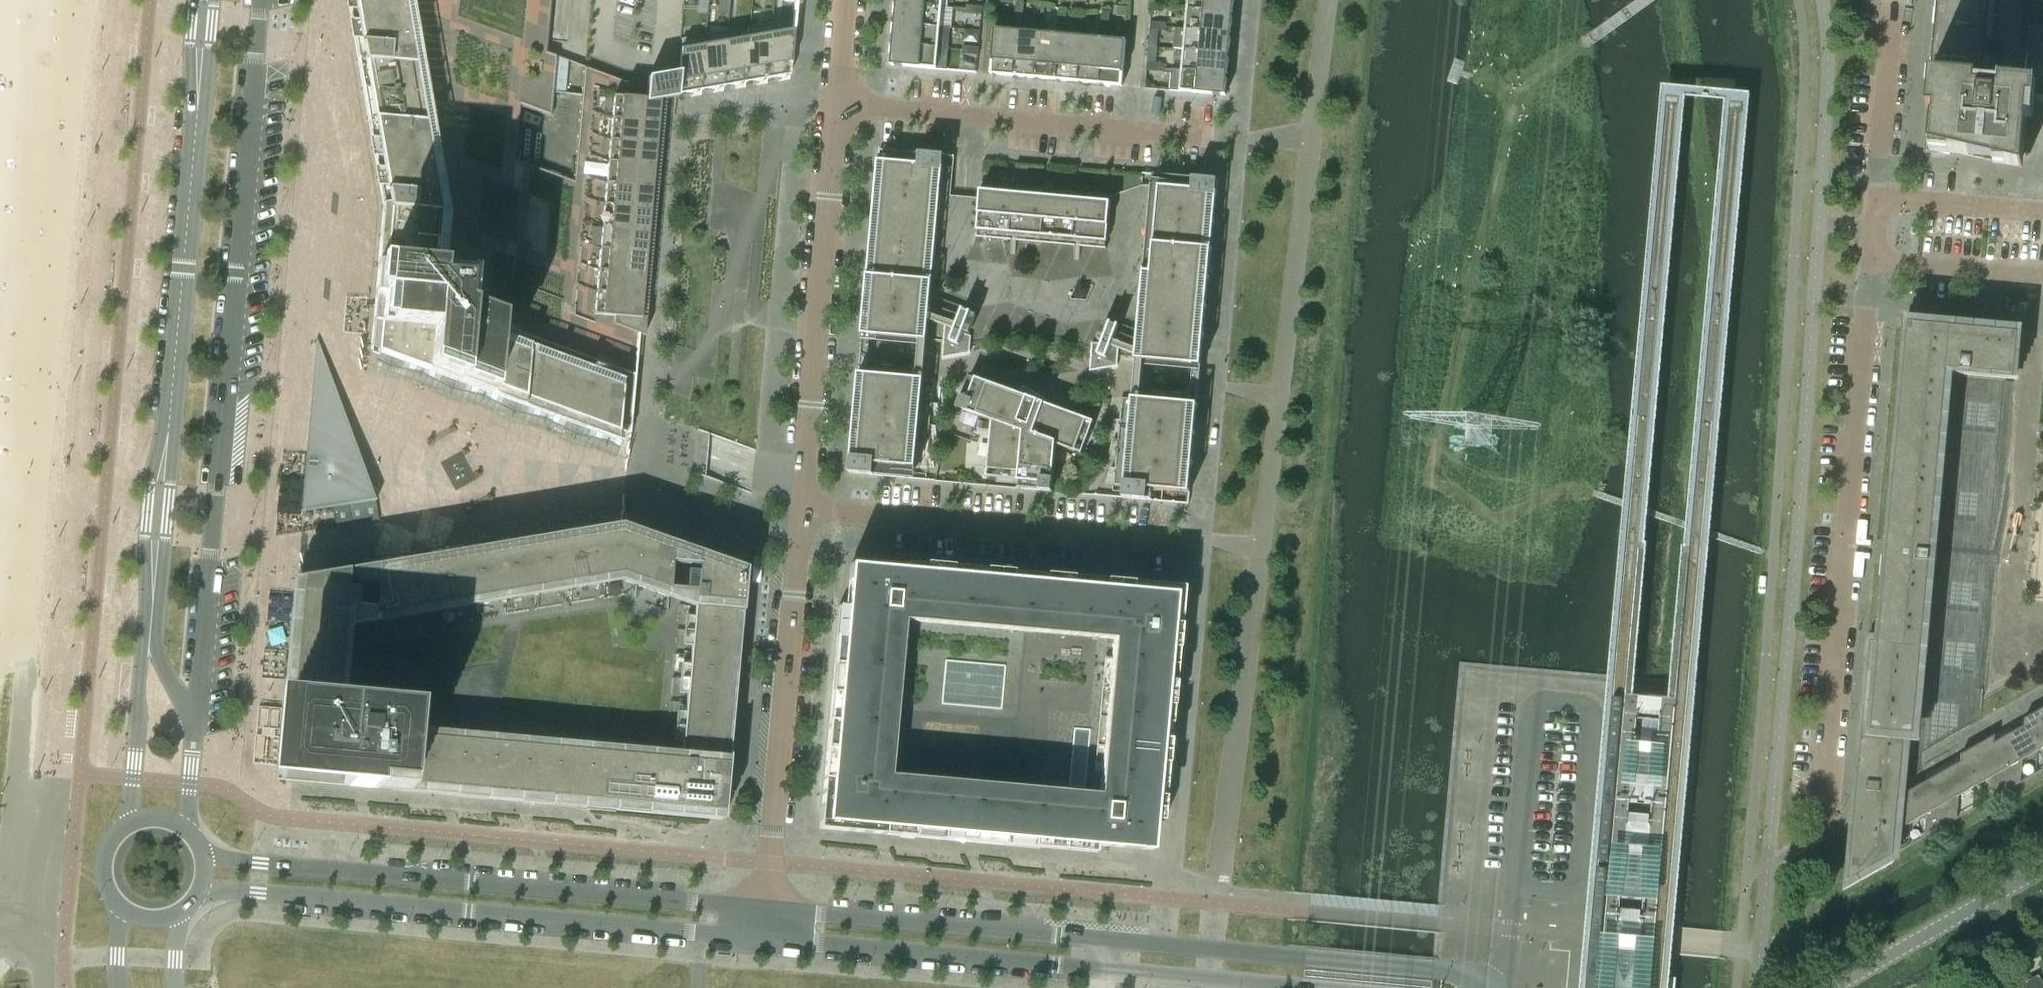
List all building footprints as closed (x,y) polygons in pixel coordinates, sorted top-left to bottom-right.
[(276,780),(722,821),(745,569),(620,525),(628,448),(694,472),(694,473),(742,491),(751,494),(751,493),(755,451),(755,450),(698,429),(698,430),(651,413),(653,404),(674,166),(667,163),(671,99),(677,98),(677,95),(680,72),(678,72),(676,73),(647,78),(636,80),(625,82),(614,78),(605,75),(596,71),(588,68),(584,67),(556,56),(546,52),(550,0),(326,0),(334,58),(317,337),(301,512),(293,580),(276,780)] [(697,4),(702,4),(702,12),(707,13),(708,5),(708,0),(698,0),(697,4)] [(717,14),(728,15),(730,0),(718,0),(717,14)] [(1187,9),(1233,13),(1234,0),(1188,0),(1187,9)] [(2027,0),(1938,0),(1935,32),(1938,33),(1937,40),(1936,41),(1935,42),(1934,44),(1934,45),(1934,47),(1934,49),(1935,50),(1936,51),(1935,65),(1932,64),(1931,78),(1933,78),(1929,152),(1962,152),(1962,150),(2007,154),(2005,166),(2022,170),(2027,103),(2034,103),(2035,85),(2020,84),(2027,0)] [(1024,10),(1024,2),(1016,1),(1015,9),(1024,10)] [(941,27),(942,7),(897,3),(895,23),(951,28),(941,27)] [(974,14),(975,6),(967,5),(966,13),(974,14)] [(982,15),(983,7),(975,6),(974,14),(982,15)] [(1125,16),(1126,8),(1118,7),(1117,16),(1125,16)] [(1023,18),(1024,10),(1015,9),(1015,18),(1023,18)] [(1187,9),(1185,29),(1231,33),(1233,13),(1187,9)] [(1109,20),(1110,12),(1102,11),(1101,20),(1109,20)] [(1066,20),(1067,12),(1058,12),(1058,20),(1066,20)] [(1065,28),(1066,20),(1058,20),(1057,28),(1065,28)] [(1109,28),(1109,20),(1101,20),(1101,28),(1109,28)] [(1158,31),(1159,23),(1151,22),(1150,30),(1158,31)] [(949,49),(951,28),(895,23),(893,44),(949,49)] [(1166,32),(1167,23),(1159,23),(1158,31),(1166,32)] [(748,38),(744,83),(745,83),(766,79),(770,34),(772,33),(773,24),(771,24),(749,28),(747,28),(746,38),(748,38)] [(1013,76),(1018,31),(995,28),(991,74),(1013,76)] [(1175,28),(1174,48),(1184,49),(1229,53),(1231,33),(1185,29),(1175,28)] [(770,34),(766,79),(767,79),(788,76),(789,75),(793,30),(792,30),(772,33),(770,34)] [(706,35),(700,91),(701,91),(722,87),(726,41),(728,41),(728,31),(727,31),(706,35)] [(1035,78),(1039,32),(1018,31),(1013,76),(1035,78)] [(1057,80),(1061,34),(1039,32),(1035,78),(1057,80)] [(1078,82),(1082,36),(1061,34),(1057,80),(1078,82)] [(680,72),(677,95),(700,91),(706,35),(681,39),(678,72),(680,72)] [(1099,84),(1104,38),(1082,36),(1078,82),(1099,84)] [(726,41),(722,87),(723,87),(744,83),(748,38),(746,38),(728,41),(726,41)] [(1122,86),(1126,40),(1104,38),(1099,84),(1122,86)] [(947,70),(949,49),(893,44),(891,65),(947,70)] [(970,55),(971,47),(963,46),(962,54),(970,55)] [(978,56),(979,47),(971,47),(970,55),(978,56)] [(1184,49),(1182,70),(1227,74),(1229,53),(1184,49)] [(1154,71),(1155,63),(1147,63),(1146,71),(1154,71)] [(1163,72),(1163,64),(1155,63),(1154,71),(1163,72)] [(1172,69),(1170,90),(1225,95),(1227,74),(1182,70),(1172,69)] [(1201,366),(1212,249),(1217,191),(1200,189),(1201,178),(894,151),(894,162),(878,160),(863,335),(921,340),(944,342),(942,356),(970,351),(971,345),(1018,337),(1065,341),(1092,351),(1090,369),(1118,365),(1119,358),(1201,366)] [(1980,720),(1993,566),(2010,376),(2014,376),(2018,333),(1908,323),(1888,541),(1886,563),(1879,643),(1870,642),(1848,880),(1893,855),(1895,832),(1911,823),(1914,788),(1899,797),(1901,766),(1980,720)] [(928,469),(932,417),(936,380),(859,373),(851,462),(909,467),(916,468),(928,469)] [(1087,419),(1044,403),(1034,399),(1035,395),(1022,387),(1020,394),(976,378),(964,411),(992,421),(988,470),(1019,472),(1018,481),(1053,484),(1057,445),(1076,452),(1087,419)] [(1190,493),(1195,433),(1198,404),(1121,397),(1113,486),(1190,493)] [(905,563),(905,571),(849,566),(845,607),(838,606),(819,818),(833,819),(832,831),(856,833),(856,826),(1093,848),(1150,852),(1153,818),(1153,811),(1160,812),(1180,595),(1181,588),(1114,582),(1088,580),(905,563)] [(2038,751),(2042,708),(2024,718),(2024,725),(2009,734),(2004,792),(2020,783),(2023,760),(2038,751)] [(2004,792),(2009,734),(1994,742),(1995,735),(1978,744),(1974,788),(1990,779),(1987,802),(2004,792)] [(1974,788),(1978,744),(1967,751),(1961,754),(1960,761),(1946,770),(1940,828),(1957,819),(1959,796),(1974,788)] [(1656,811),(1663,773),(1663,764),(1652,763),(1651,770),(1632,803),(1656,811)] [(1940,828),(1946,770),(1914,788),(1911,823),(1926,815),(1924,838),(1940,828)] [(2038,975),(2014,987),(2042,987),(2042,985),(2038,975)] [(1675,979),(1664,977),(1646,987),(1675,987),(1675,979)]
